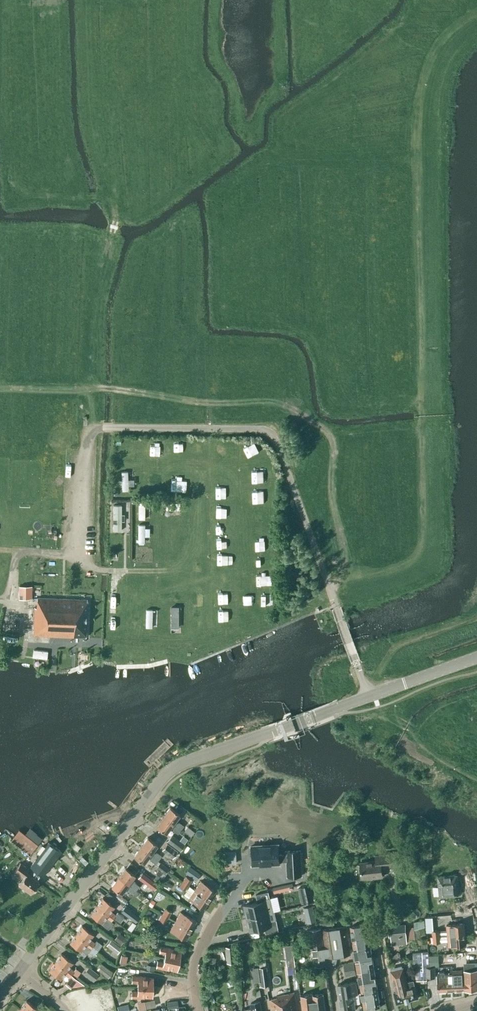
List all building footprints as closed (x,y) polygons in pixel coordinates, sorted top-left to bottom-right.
[(244,450),(249,460),(259,455),(255,445),(244,450)] [(216,498),(228,498),(228,485),(216,485),(216,498)] [(114,532),(122,533),(123,504),(114,504),(114,532)] [(181,513),(181,506),(163,505),(163,513),(181,513)] [(266,521),(266,506),(255,507),(256,521),(266,521)] [(20,589),(20,602),(33,602),(33,589),(20,589)] [(264,603),(273,603),(273,593),(264,593),(264,603)] [(33,636),(85,637),(86,600),(37,598),(36,608),(34,608),(33,636)] [(180,610),(172,610),(172,632),(180,632),(180,610)] [(33,659),(48,662),(49,652),(35,650),(33,659)] [(179,814),(170,807),(163,816),(180,829),(184,825),(178,822),(178,823),(175,821),(179,814)] [(187,820),(196,828),(200,823),(191,815),(187,820)] [(177,833),(180,829),(163,816),(156,826),(166,833),(170,826),(173,828),(172,830),(177,833)] [(187,826),(184,831),(191,836),(194,831),(193,830),(187,826)] [(18,830),(11,839),(30,854),(37,845),(18,830)] [(168,841),(180,850),(184,845),(173,835),(168,841)] [(157,844),(147,837),(140,846),(158,860),(161,855),(156,852),(155,853),(152,851),(157,844)] [(30,866),(43,876),(61,851),(48,842),(30,866)] [(162,849),(172,857),(176,851),(166,843),(162,849)] [(278,845),(250,846),(251,864),(279,863),(279,862),(287,861),(288,876),(301,875),(300,850),(286,850),(287,854),(279,854),(278,845)] [(155,864),(158,860),(140,846),(133,856),(143,863),(148,856),(151,859),(150,860),(155,864)] [(382,876),(381,866),(398,864),(397,852),(376,855),(376,859),(360,861),(362,877),(374,875),(374,877),(382,876)] [(240,860),(233,873),(239,876),(245,862),(240,860)] [(157,867),(165,874),(169,868),(161,862),(157,867)] [(18,884),(30,893),(39,881),(27,873),(29,869),(20,863),(14,870),(23,877),(18,884)] [(186,872),(197,880),(201,874),(190,866),(186,872)] [(135,874),(125,867),(118,877),(136,890),(139,886),(134,882),(133,883),(130,881),(135,874)] [(142,872),(138,878),(153,889),(154,890),(156,891),(160,886),(159,885),(158,884),(157,884),(142,872)] [(462,874),(464,896),(476,895),(476,884),(476,873),(462,874)] [(438,876),(439,896),(458,895),(456,875),(438,876)] [(185,876),(182,881),(183,881),(185,883),(188,884),(191,880),(185,876)] [(128,890),(133,894),(136,890),(118,877),(111,886),(121,893),(126,887),(129,889),(128,890)] [(162,885),(168,889),(172,884),(166,880),(162,885)] [(200,880),(194,889),(209,899),(215,890),(200,880)] [(185,890),(188,885),(189,885),(188,884),(185,883),(183,881),(179,886),(185,890)] [(308,884),(300,886),(304,902),(311,900),(308,884)] [(203,908),(209,899),(194,889),(188,898),(203,908)] [(244,905),(247,917),(268,913),(265,899),(270,898),(268,891),(256,894),(258,902),(244,905)] [(114,905),(103,897),(96,906),(113,918),(115,914),(110,911),(114,905)] [(303,913),(303,904),(295,904),(296,908),(286,908),(287,914),(303,913)] [(312,905),(303,907),(304,911),(305,913),(314,911),(312,905)] [(110,921),(113,918),(96,906),(90,914),(101,922),(105,917),(110,921)] [(121,912),(136,923),(140,917),(125,906),(121,912)] [(165,909),(159,919),(166,922),(171,912),(165,909)] [(113,917),(120,923),(124,917),(117,912),(113,917)] [(196,920),(180,912),(175,921),(191,930),(196,920)] [(268,913),(247,917),(250,930),(264,927),(266,933),(278,930),(276,919),(269,920),(268,913)] [(426,926),(425,920),(414,921),(415,926),(406,927),(407,939),(414,938),(425,937),(423,926),(426,926)] [(128,926),(127,928),(131,931),(132,929),(136,924),(135,924),(134,923),(132,921),(128,926)] [(185,939),(191,930),(175,921),(170,931),(185,939)] [(391,937),(391,945),(407,943),(405,923),(388,925),(389,937),(391,937)] [(446,924),(447,929),(447,935),(465,934),(464,923),(446,924)] [(350,926),(352,938),(368,935),(367,924),(350,926)] [(93,933),(82,925),(76,934),(98,950),(102,944),(96,940),(94,942),(89,938),(93,933)] [(346,925),(323,929),(326,946),(323,947),(312,948),(315,965),(326,964),(324,956),(350,953),(346,925)] [(310,930),(312,948),(323,947),(321,928),(310,930)] [(109,935),(121,944),(126,937),(114,929),(109,935)] [(94,956),(98,950),(76,934),(69,942),(81,950),(81,949),(87,953),(88,951),(94,956)] [(448,946),(466,944),(465,934),(447,935),(448,946)] [(352,938),(354,949),(370,946),(368,935),(352,938)] [(107,945),(118,953),(122,947),(111,939),(107,945)] [(159,952),(165,953),(164,958),(179,961),(181,951),(171,949),(171,948),(160,946),(159,952)] [(234,946),(226,947),(227,961),(236,960),(234,946)] [(354,949),(355,960),(372,957),(370,946),(354,949)] [(428,951),(412,952),(415,980),(427,980),(427,977),(435,977),(435,967),(442,966),(441,954),(429,955),(428,951)] [(71,974),(72,973),(74,970),(69,966),(72,961),(61,953),(55,961),(71,974)] [(126,964),(128,954),(122,953),(120,962),(126,964)] [(357,971),(374,968),(372,957),(355,960),(357,971)] [(177,970),(179,961),(164,958),(163,962),(157,961),(156,967),(166,969),(167,968),(177,970)] [(69,977),(71,974),(55,961),(49,970),(60,978),(64,973),(69,977)] [(354,961),(344,962),(346,975),(356,973),(354,961)] [(476,962),(463,963),(464,979),(465,989),(476,988),(476,974),(476,962)] [(102,963),(97,969),(108,978),(111,974),(113,971),(102,963)] [(293,982),(299,981),(297,965),(289,966),(290,974),(292,973),(293,982)] [(259,982),(259,986),(260,986),(269,985),(267,966),(262,967),(260,967),(259,967),(261,982),(259,982)] [(84,974),(93,981),(99,974),(89,967),(84,974)] [(403,967),(390,970),(395,991),(394,991),(396,1002),(396,1003),(418,997),(414,982),(407,984),(403,967)] [(75,968),(74,970),(72,973),(77,977),(80,972),(75,968)] [(357,971),(359,982),(376,979),(374,968),(357,971)] [(437,974),(438,991),(465,989),(464,979),(462,980),(462,970),(452,970),(452,972),(445,972),(444,971),(439,971),(437,974)] [(72,987),(84,985),(78,979),(72,975),(65,983),(71,988),(72,987)] [(131,982),(137,982),(137,987),(152,987),(153,977),(142,977),(142,976),(132,976),(131,982)] [(361,993),(377,989),(376,979),(359,982),(361,993)] [(337,984),(342,1010),(355,1009),(352,994),(358,993),(356,981),(337,984)] [(152,997),(152,987),(137,987),(137,991),(131,991),(131,997),(142,998),(142,996),(152,997)] [(364,1010),(380,1007),(377,989),(361,993),(364,1010)] [(294,992),(277,996),(277,997),(269,999),(272,1010),(299,1010),(294,992)] [(323,993),(312,994),(312,992),(300,994),(303,1010),(325,1010),(323,993)] [(75,997),(77,1008),(95,1004),(92,993),(75,997)] [(37,1008),(26,1000),(20,1008),(24,1010),(35,1010),(37,1008)] [(167,1002),(168,1008),(179,1007),(178,1000),(167,1002)] [(260,1000),(251,1002),(251,1006),(251,1007),(247,1008),(242,1009),(242,1010),(261,1010),(260,1000)]
